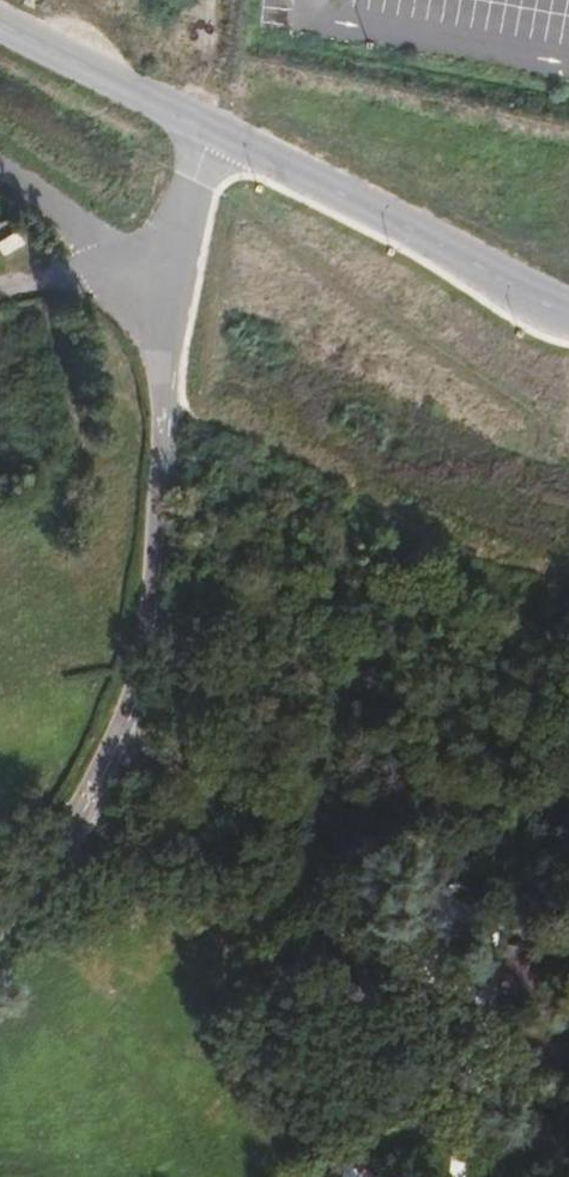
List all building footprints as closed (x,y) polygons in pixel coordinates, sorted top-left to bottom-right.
[(536,866),(528,920),(568,926),(568,871),(536,866)] [(535,950),(530,989),(568,994),(568,954),(535,950)]
